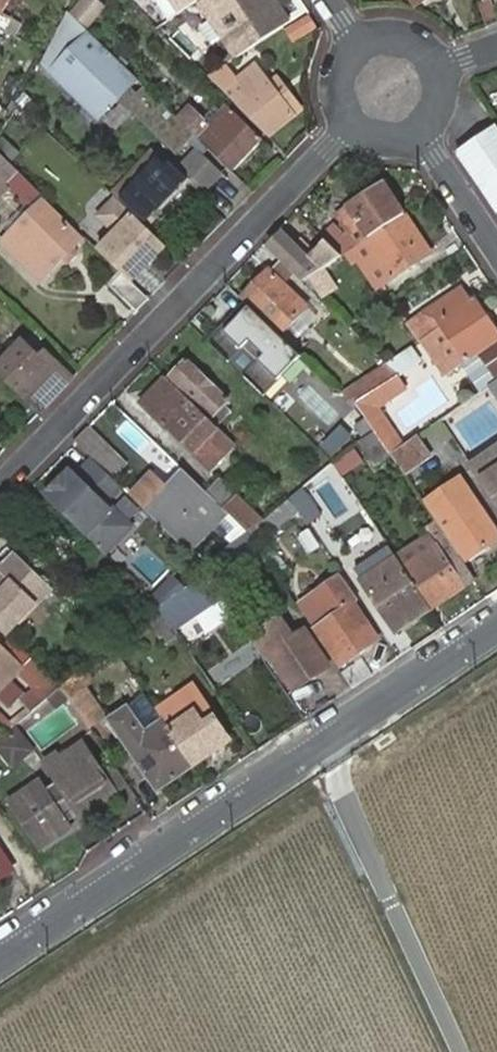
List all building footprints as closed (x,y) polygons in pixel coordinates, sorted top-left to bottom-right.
[(176,16),(200,0),(166,0),(176,16)] [(201,3),(238,58),(291,25),(275,0),(205,0),(201,3)] [(488,27),(496,24),(496,18),(491,0),(488,0),(480,3),(488,27)] [(5,32),(11,20),(0,13),(0,29),(5,32)] [(308,17),(285,32),(293,44),(317,29),(308,17)] [(138,81),(89,33),(51,74),(56,78),(50,84),(57,91),(63,84),(100,121),(138,81)] [(214,77),(237,106),(269,136),(295,115),(257,66),(240,78),(229,65),(214,77)] [(180,122),(201,141),(202,140),(234,170),(262,140),(230,110),(222,118),(205,136),(199,130),(205,125),(191,111),(180,122)] [(217,112),(205,125),(199,130),(205,136),(222,118),(217,112)] [(496,211),(496,127),(458,153),(496,211)] [(116,193),(152,227),(164,215),(159,212),(189,182),(203,195),(223,174),(201,153),(181,174),(169,163),(166,167),(153,154),(116,193)] [(14,176),(0,163),(0,197),(11,186),(8,182),(14,176)] [(40,194),(18,172),(14,176),(8,182),(11,186),(29,205),(40,194)] [(390,200),(393,197),(385,185),(382,187),(390,200)] [(369,237),(404,214),(393,197),(390,200),(382,187),(338,217),(349,233),(362,225),(369,237)] [(117,201),(99,220),(117,237),(101,254),(130,282),(148,263),(152,267),(169,249),(117,201)] [(2,244),(41,282),(63,258),(66,262),(70,261),(74,257),(72,252),(71,250),(80,241),(42,204),(2,244)] [(421,239),(404,214),(369,237),(366,240),(391,278),(422,258),(413,243),(421,239)] [(340,257),(342,256),(357,246),(332,223),(319,236),(328,245),(340,257)] [(317,269),(319,271),(340,257),(328,245),(312,261),(282,233),(269,247),(302,279),(317,269)] [(430,252),(421,239),(413,243),(422,258),(430,252)] [(319,271),(302,282),(310,290),(347,264),(342,256),(340,257),(319,271)] [(278,260),(240,299),(245,303),(265,322),(278,334),(305,306),(282,284),(293,274),(278,260)] [(148,263),(130,282),(135,285),(152,267),(148,263)] [(110,285),(137,313),(149,301),(121,273),(110,285)] [(456,368),(496,341),(496,335),(473,298),(468,301),(459,288),(421,314),(433,332),(421,340),(420,340),(444,376),(456,368)] [(222,329),(208,343),(221,355),(230,363),(245,348),(259,362),(244,378),(264,397),(276,385),(302,356),(278,334),(265,322),(245,303),(233,316),(237,320),(225,332),(222,329)] [(433,332),(421,314),(408,321),(421,340),(433,332)] [(0,367),(0,377),(24,400),(39,415),(72,380),(46,354),(39,361),(23,345),(0,367)] [(398,377),(421,363),(410,346),(387,360),(398,377)] [(306,360),(302,356),(276,385),(280,388),(306,360)] [(210,417),(207,420),(215,428),(230,413),(223,406),(228,401),(187,361),(171,377),(210,417)] [(353,405),(396,375),(387,366),(344,396),(353,405)] [(375,431),(390,454),(393,452),(398,449),(371,410),(404,388),(396,375),(353,405),(362,414),(364,416),(375,431)] [(207,471),(232,444),(215,428),(207,420),(165,379),(153,392),(158,396),(144,410),(207,471)] [(489,388),(496,400),(496,383),(489,388)] [(158,396),(153,392),(139,405),(144,410),(158,396)] [(458,423),(467,445),(493,434),(484,412),(458,423)] [(362,414),(341,436),(353,447),(358,443),(375,431),(364,416),(362,414)] [(88,427),(74,442),(75,444),(93,460),(96,463),(98,465),(110,477),(123,463),(88,427)] [(375,466),(390,454),(375,431),(358,443),(375,466)] [(128,449),(163,481),(176,467),(140,435),(128,449)] [(398,449),(390,454),(404,474),(430,457),(416,437),(398,449)] [(356,449),(336,457),(342,473),(362,465),(356,449)] [(471,468),(480,481),(496,470),(496,450),(471,468)] [(70,469),(43,497),(101,554),(128,526),(103,501),(118,485),(110,477),(98,465),(96,463),(93,460),(77,476),(70,469)] [(329,489),(343,480),(331,462),(318,473),(329,489)] [(480,481),(496,505),(496,470),(480,481)] [(182,472),(167,488),(151,472),(128,495),(189,554),(227,515),(215,502),(182,472)] [(464,563),(496,541),(496,535),(460,480),(424,504),(438,525),(464,563)] [(246,533),(262,520),(236,496),(217,481),(205,493),(215,502),(227,515),(246,533)] [(300,488),(288,498),(308,527),(321,517),(300,488)] [(431,612),(476,581),(464,563),(438,525),(427,532),(437,547),(403,569),(431,612)] [(215,579),(255,545),(248,535),(208,569),(215,579)] [(3,629),(15,617),(20,622),(50,591),(7,548),(0,555),(0,626),(3,629)] [(355,571),(363,582),(397,560),(390,549),(355,571)] [(397,635),(431,612),(403,569),(397,560),(363,582),(397,635)] [(173,630),(223,597),(208,574),(158,608),(173,630)] [(355,605),(360,602),(341,575),(314,593),(330,619),(317,627),(342,666),(379,641),(355,605)] [(181,588),(171,579),(150,601),(158,608),(181,588)] [(178,636),(173,630),(158,608),(147,617),(166,644),(178,636)] [(253,637),(267,657),(270,655),(295,691),(331,667),(306,631),(295,639),(281,619),(253,637)] [(35,710),(50,696),(61,688),(29,657),(20,666),(0,646),(0,687),(18,669),(35,687),(23,698),(35,710)] [(61,688),(67,697),(89,730),(104,717),(83,686),(91,681),(83,669),(61,688)] [(61,688),(50,696),(56,704),(67,697),(61,688)] [(158,714),(194,767),(231,742),(194,690),(158,714)] [(146,696),(129,707),(139,724),(156,712),(146,696)] [(159,791),(194,767),(158,714),(156,712),(139,724),(129,707),(110,720),(159,791)] [(17,732),(7,741),(22,759),(32,751),(17,732)] [(0,746),(0,750),(13,766),(22,759),(7,741),(0,746)] [(69,798),(82,818),(116,794),(102,773),(84,745),(58,763),(48,769),(58,783),(47,791),(56,806),(69,798)] [(45,763),(48,769),(58,763),(54,757),(45,763)] [(116,794),(129,785),(114,765),(102,773),(116,794)] [(40,782),(9,803),(42,850),(72,829),(56,806),(47,791),(40,782)] [(11,868),(0,852),(0,875),(11,868)]
